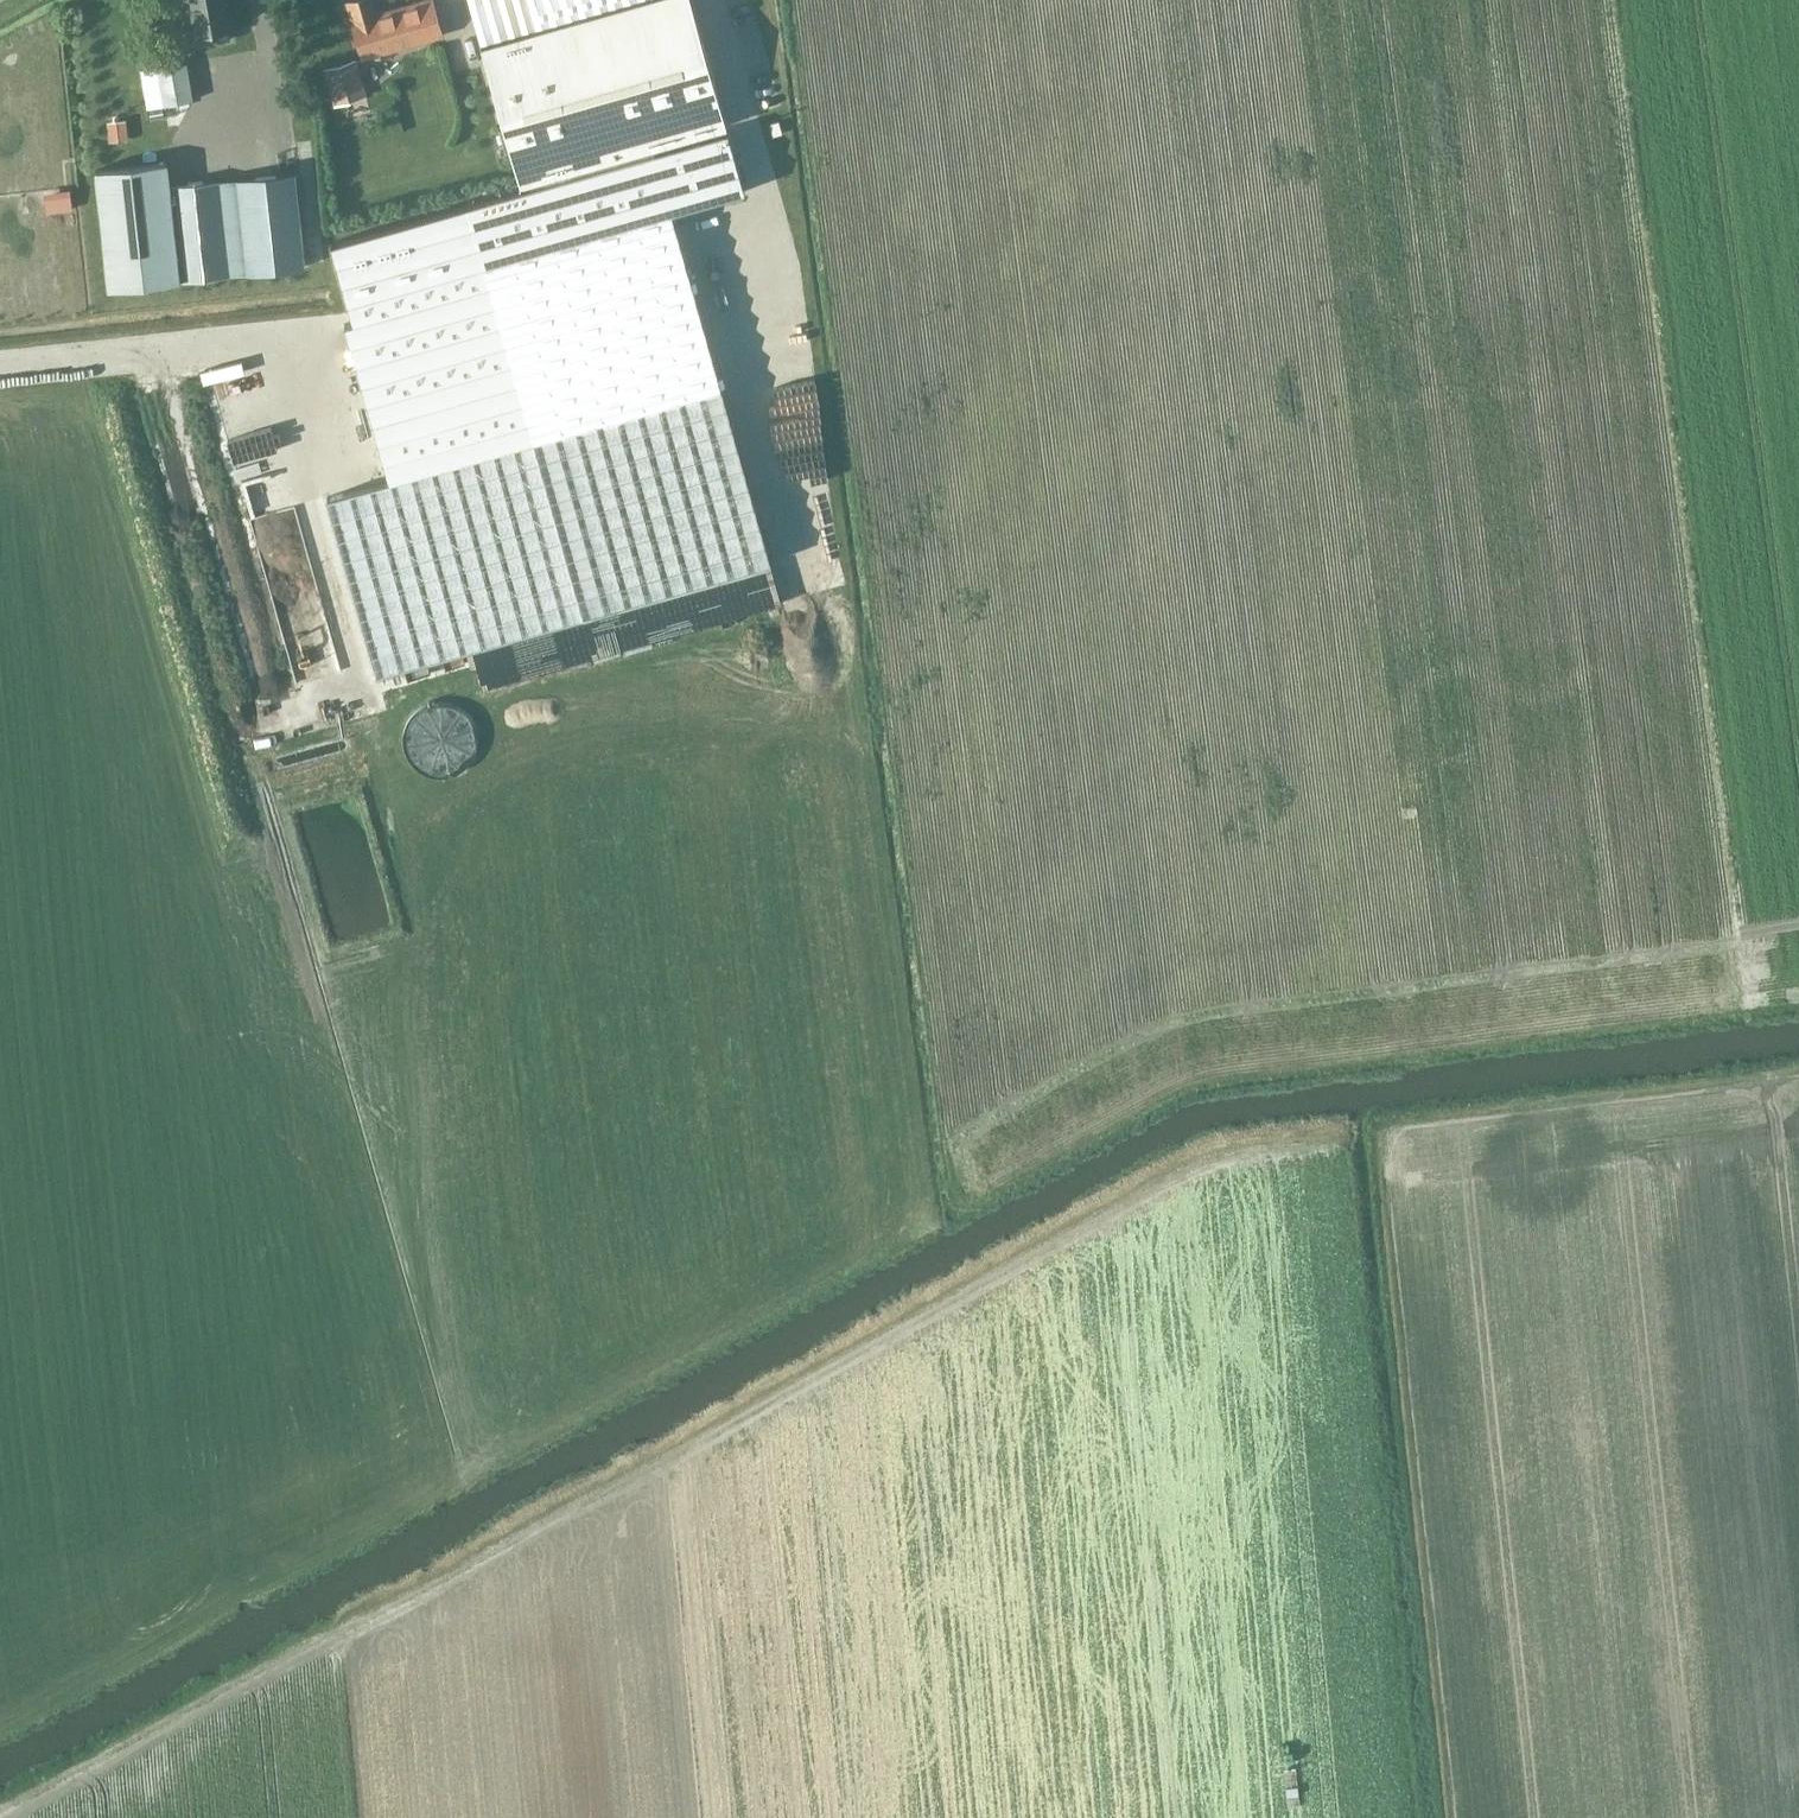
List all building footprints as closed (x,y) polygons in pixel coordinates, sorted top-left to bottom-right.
[(193,6),(173,9),(179,46),(228,38),(226,27),(228,27),(224,0),(192,0),(193,6)] [(375,12),(371,0),(345,0),(351,19),(350,19),(361,56),(442,32),(432,0),(413,0),(375,12)] [(480,43),(630,0),(468,0),(480,43)] [(691,0),(630,0),(480,43),(520,181),(725,122),(691,0)] [(323,68),(334,104),(367,95),(356,58),(323,68)] [(157,67),(141,69),(147,107),(163,105),(183,102),(192,100),(186,62),(157,67)] [(126,122),(107,124),(109,142),(127,140),(126,122)] [(388,482),(325,500),(376,676),(771,563),(692,284),(681,246),(672,212),(745,192),(728,130),(522,189),(466,204),(329,244),(351,323),(343,325),(388,482)] [(295,172),(169,186),(166,162),(95,170),(108,288),(305,267),(295,172)]
